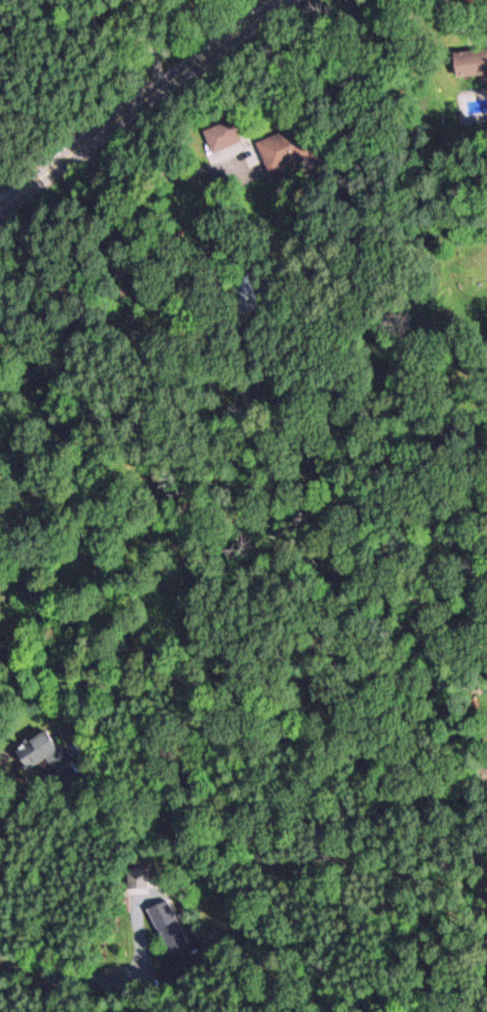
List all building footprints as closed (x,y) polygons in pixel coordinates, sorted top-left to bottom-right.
[(486,72),(486,48),(452,51),(455,76),(486,72)] [(202,130),(211,152),(241,139),(232,117),(202,130)] [(267,172),(319,154),(307,120),(256,139),(267,172)] [(56,770),(73,758),(62,742),(54,746),(43,728),(14,747),(28,769),(47,756),(56,770)] [(146,891),(146,867),(127,867),(127,891),(146,891)] [(185,944),(165,899),(145,908),(164,952),(185,944)]
